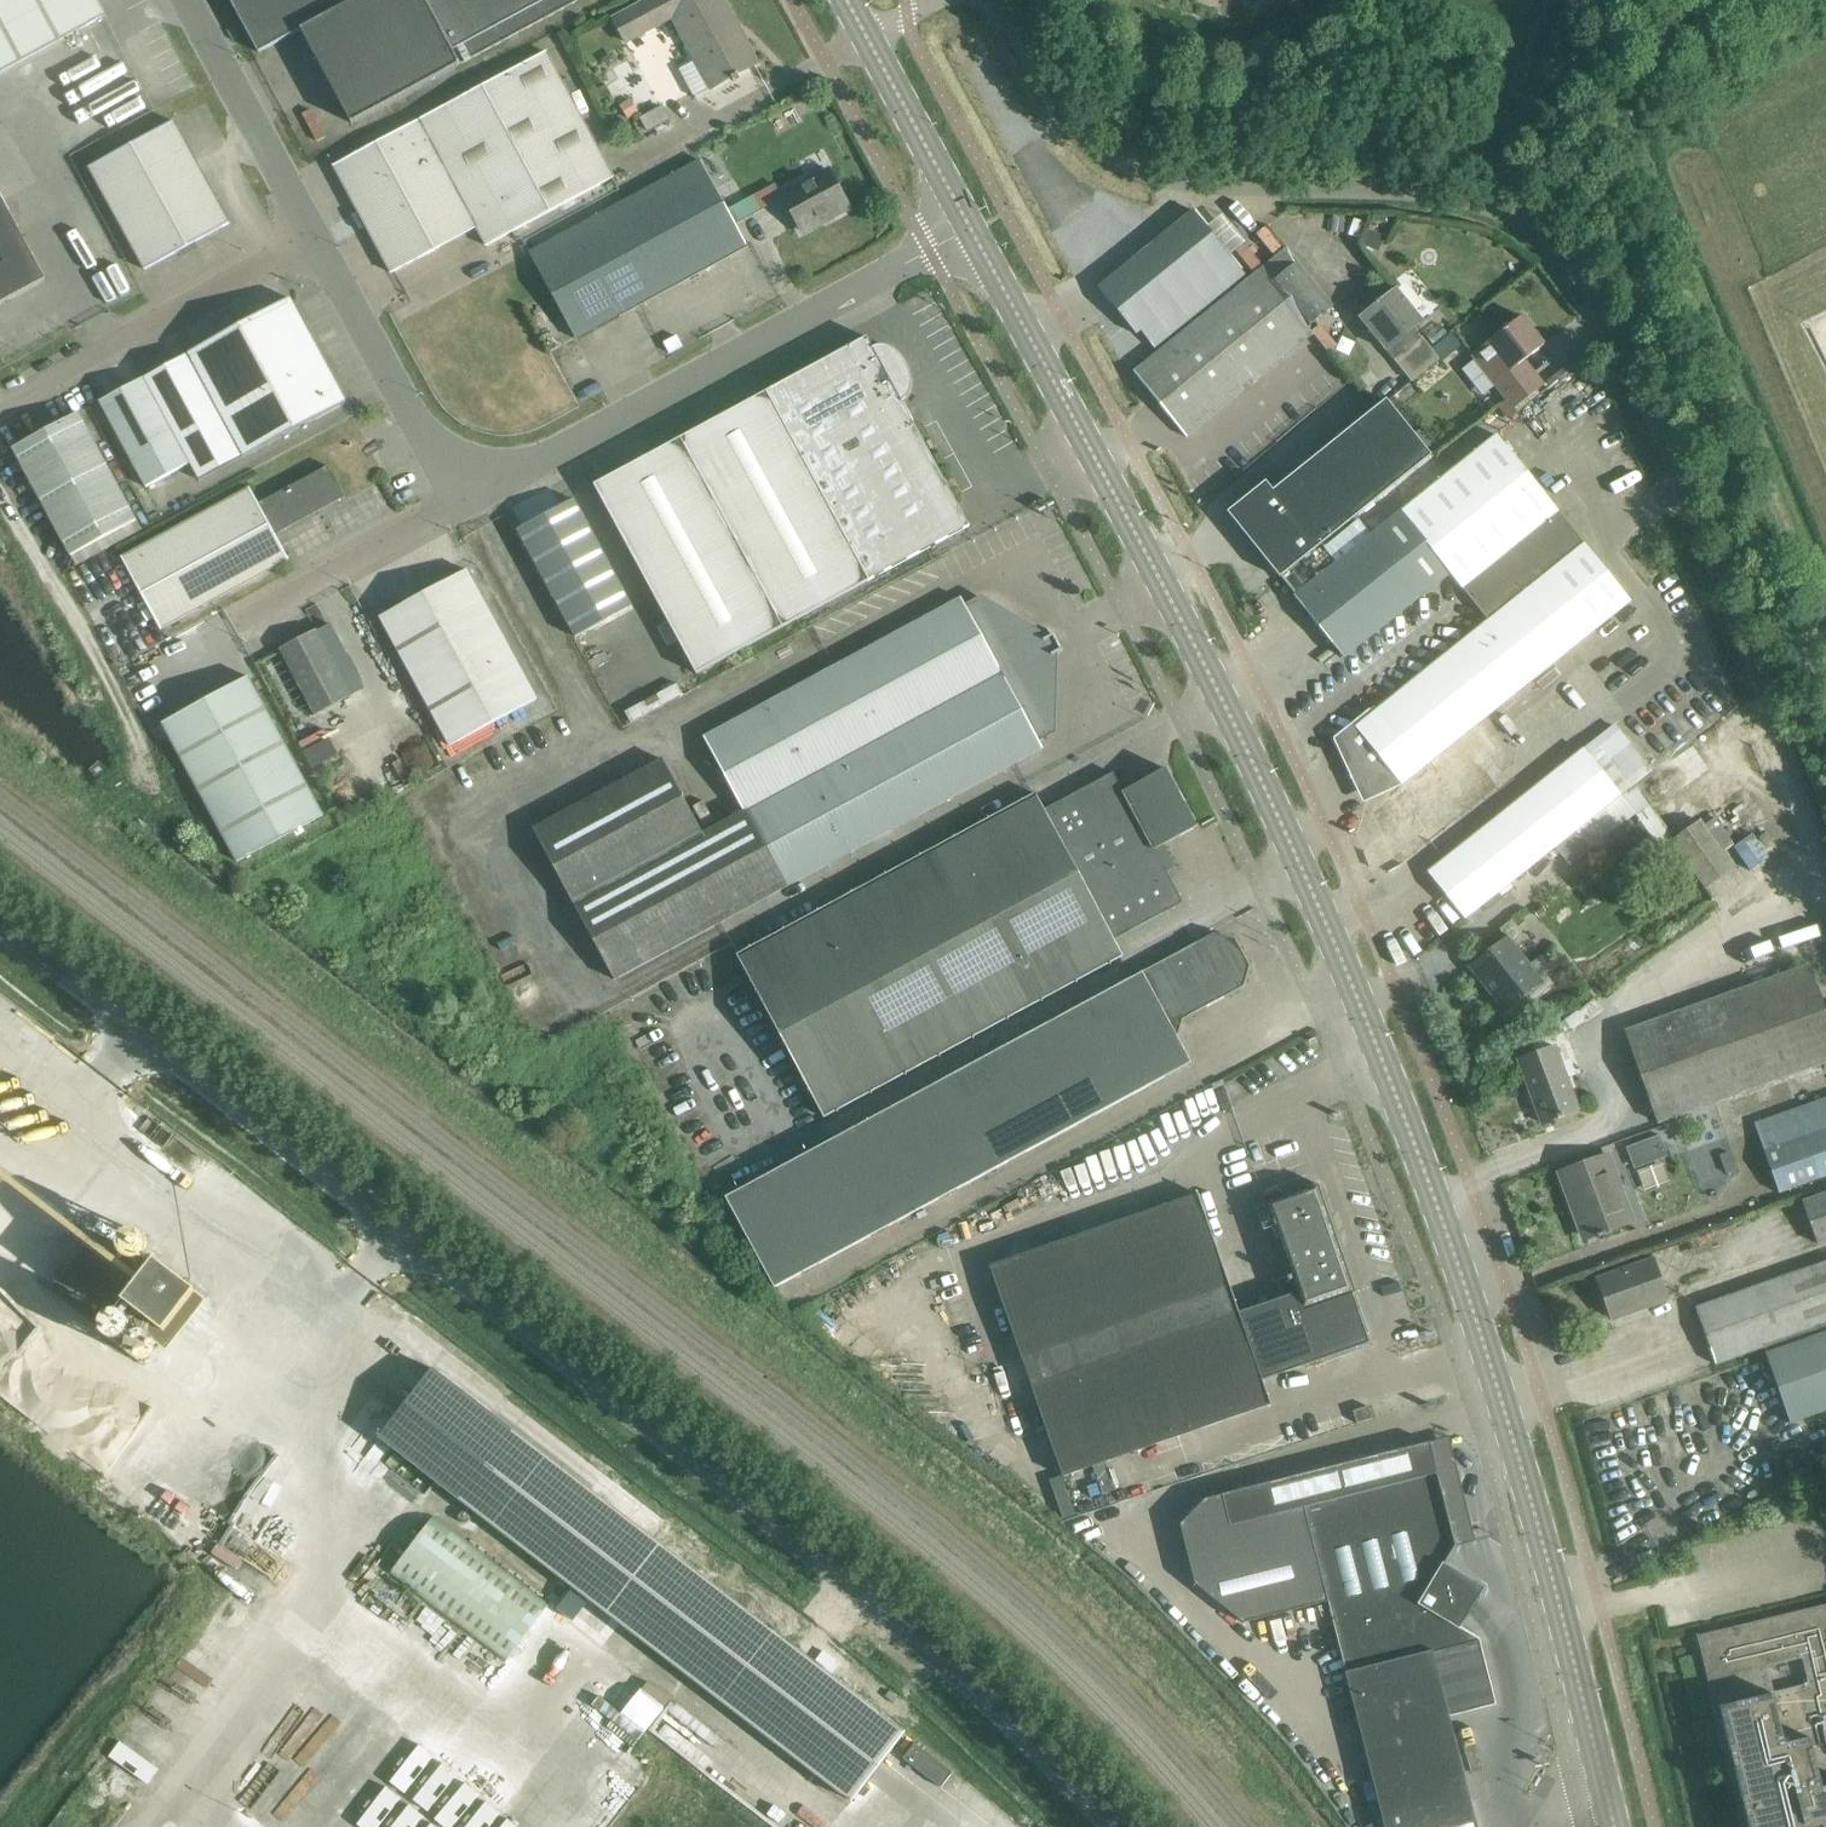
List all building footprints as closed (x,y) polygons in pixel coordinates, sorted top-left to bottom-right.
[(104,16),(95,0),(0,0),(0,73),(104,16)] [(259,53),(263,51),(300,31),(351,125),(582,0),(230,0),(259,53)] [(721,0),(649,0),(611,21),(625,45),(670,20),(693,62),(680,70),(695,97),(708,90),(709,92),(730,81),(732,84),(739,80),(737,77),(758,66),(746,44),(740,47),(731,31),(736,28),(721,0)] [(227,31),(233,41),(239,38),(233,27),(227,31)] [(360,231),(367,228),(392,274),(476,229),(486,247),(614,178),(569,95),(577,90),(571,77),(562,82),(546,52),(334,166),(358,212),(351,216),(360,231)] [(640,119),(648,133),(672,120),(664,106),(640,119)] [(89,169),(145,271),(230,224),(174,122),(89,169)] [(746,248),(705,173),(699,163),(528,256),(575,341),(746,248)] [(834,220),(850,211),(829,173),(781,199),(800,233),(831,216),(834,220)] [(46,280),(0,195),(0,305),(46,280)] [(1141,332),(1159,355),(1135,374),(1187,438),(1312,338),(1306,330),(1332,310),(1285,252),(1249,282),(1194,213),(1100,289),(1137,335),(1141,332)] [(1360,320),(1384,350),(1419,323),(1395,292),(1360,320)] [(174,362),(143,379),(144,380),(189,465),(199,481),(244,457),(245,458),(346,403),(290,299),(189,354),(174,362)] [(1825,337),(1825,312),(1817,316),(1825,337)] [(1520,318),(1484,347),(1471,357),(1505,398),(1508,395),(1518,407),(1537,391),(1516,366),(1522,362),(1543,347),(1520,318)] [(1317,330),(1332,347),(1341,339),(1326,322),(1317,330)] [(876,349),(873,349),(867,338),(766,395),(869,582),(970,527),(903,403),(904,400),(906,398),(907,396),(909,393),(910,390),(910,388),(911,385),(911,382),(911,379),(911,376),(910,373),(909,371),(908,368),(907,365),(906,363),(904,361),(902,359),(900,357),(898,355),(895,353),(893,352),(890,351),(887,350),(885,349),(882,349),(876,349)] [(1436,362),(1422,343),(1420,341),(1394,361),(1410,382),(1436,362)] [(100,402),(146,488),(189,465),(143,379),(100,402)] [(869,582),(766,395),(595,488),(699,677),(869,582)] [(1349,431),(1393,488),(1432,457),(1387,401),(1385,402),(1374,411),(1349,431)] [(13,449),(71,557),(137,521),(78,413),(13,449)] [(1393,488),(1349,431),(1330,446),(1374,503),(1393,488)] [(1426,765),(1458,741),(1479,768),(1502,751),(1480,723),(1633,603),(1501,435),(1404,511),(1491,623),(1384,706),(1341,740),(1359,778),(1387,765),(1408,792),(1396,802),(1428,843),(1461,818),(1429,777),(1433,774),(1426,765)] [(1374,503),(1330,446),(1311,461),(1355,518),(1374,503)] [(1355,518),(1311,461),(1292,476),(1336,534),(1355,518)] [(275,534),(344,497),(327,466),(258,504),(250,489),(122,558),(161,630),(289,561),(275,534)] [(1336,534),(1292,476),(1273,492),(1317,549),(1336,534)] [(1273,492),(1266,482),(1228,513),(1280,579),(1317,549),(1273,492)] [(574,500),(517,531),(576,638),(632,607),(574,500)] [(1401,513),(1295,597),(1343,659),(1451,575),(1401,513)] [(380,618),(450,747),(537,700),(467,571),(380,618)] [(745,814),(705,835),(703,836),(663,761),(533,830),(614,980),(707,931),(1018,764),(1042,749),(1037,739),(1051,731),(1053,657),(1063,652),(1054,636),(1045,640),(981,602),(967,610),(962,599),(704,739),(745,814)] [(281,650),(315,716),(351,697),(316,631),(281,650)] [(655,638),(601,666),(629,721),(684,694),(655,638)] [(162,724),(237,862),(323,816),(249,677),(162,724)] [(1478,836),(1430,874),(1466,919),(1577,832),(1574,829),(1620,794),(1653,772),(1617,726),(1584,752),(1478,836)] [(1158,850),(1197,829),(1166,771),(1123,794),(1113,776),(1044,813),(1035,796),(738,957),(824,1118),(1122,957),(1113,942),(1182,905),(1163,869),(1167,867),(1158,850)] [(1620,794),(1574,829),(1577,832),(1590,847),(1634,813),(1620,794)] [(1735,870),(1705,827),(1700,821),(1685,832),(1671,842),(1706,891),(1732,873),(1735,870)] [(1509,930),(1520,939),(1533,923),(1522,914),(1509,930)] [(1469,967),(1505,1013),(1525,997),(1531,1004),(1561,981),(1541,956),(1530,966),(1507,937),(1469,967)] [(1196,947),(1145,973),(726,1198),(775,1289),(1190,1067),(1176,1041),(1182,1022),(1242,989),(1248,970),(1234,943),(1215,938),(1196,947)] [(1754,971),(1804,957),(1799,939),(1749,952),(1754,971)] [(1658,1125),(1825,1064),(1825,1018),(1808,968),(1625,1034),(1658,1125)] [(1518,1063),(1542,1126),(1580,1112),(1556,1049),(1518,1063)] [(1781,1194),(1825,1178),(1825,1100),(1756,1125),(1781,1194)] [(1648,1190),(1682,1178),(1665,1135),(1632,1147),(1648,1190)] [(1604,1235),(1627,1227),(1619,1203),(1625,1201),(1609,1157),(1560,1175),(1575,1218),(1581,1216),(1590,1240),(1597,1238),(1599,1241),(1606,1239),(1604,1235)] [(1318,1185),(1264,1204),(1280,1249),(1268,1252),(1278,1282),(1275,1283),(1281,1299),(1293,1294),(1301,1314),(1353,1295),(1356,1293),(1345,1261),(1318,1185)] [(1817,1245),(1825,1242),(1825,1194),(1802,1203),(1817,1245)] [(1197,1198),(990,1269),(1063,1478),(1136,1452),(1271,1405),(1263,1381),(1237,1314),(1197,1198)] [(144,1301),(192,1328),(217,1284),(170,1257),(144,1301)] [(1598,1281),(1612,1320),(1667,1300),(1653,1261),(1598,1281)] [(1696,1309),(1715,1365),(1764,1348),(1767,1355),(1825,1334),(1825,1263),(1696,1309)] [(76,1266),(60,1283),(93,1314),(109,1297),(76,1266)] [(1281,1299),(1237,1314),(1263,1381),(1370,1344),(1361,1319),(1353,1295),(1301,1314),(1293,1294),(1281,1299)] [(1825,1412),(1825,1334),(1767,1355),(1791,1424),(1825,1412)] [(904,1734),(490,1415),(432,1370),(379,1438),(437,1483),(852,1802),(904,1734)] [(1372,1419),(1368,1407),(1353,1412),(1357,1424),(1372,1419)] [(1222,1496),(1230,1527),(1305,1508),(1385,1826),(1458,1826),(1476,1823),(1464,1779),(1448,1717),(1495,1705),(1479,1639),(1461,1628),(1472,1609),(1485,1588),(1445,1564),(1456,1546),(1438,1475),(1433,1455),(1430,1443),(1222,1496)] [(1062,1476),(1049,1480),(1063,1520),(1076,1515),(1062,1476)] [(391,1573),(506,1661),(549,1606),(433,1518),(391,1573)] [(231,1543),(220,1552),(233,1568),(244,1559),(231,1543)] [(405,1632),(423,1649),(447,1623),(430,1606),(405,1632)] [(1699,1638),(1717,1710),(1719,1709),(1732,1761),(1749,1826),(1825,1826),(1825,1607),(1699,1638)] [(584,1671),(647,1719),(671,1689),(659,1680),(651,1690),(600,1650),(584,1671)] [(604,1718),(618,1723),(625,1701),(612,1697),(604,1718)] [(447,1704),(417,1737),(432,1751),(462,1718),(447,1704)] [(307,1748),(323,1760),(350,1724),(335,1712),(307,1748)] [(595,1720),(575,1744),(636,1794),(656,1769),(595,1720)] [(442,1758),(457,1771),(485,1737),(470,1724),(442,1758)] [(495,1741),(466,1776),(482,1789),(511,1754),(495,1741)] [(400,1792),(429,1758),(412,1744),(384,1778),(400,1792)] [(524,1762),(495,1797),(512,1810),(541,1775),(524,1762)] [(434,1766),(408,1801),(424,1813),(451,1778),(434,1766)] [(434,1819),(445,1826),(454,1826),(478,1794),(461,1782),(434,1819)] [(396,1801),(381,1785),(348,1816),(358,1826),(369,1826),(396,1801)] [(527,1822),(534,1826),(548,1826),(567,1797),(550,1787),(527,1822)] [(600,1815),(581,1799),(557,1826),(590,1826),(600,1815)] [(506,1816),(490,1803),(470,1826),(497,1826),(506,1816)] [(402,1806),(386,1826),(429,1826),(402,1806)]
